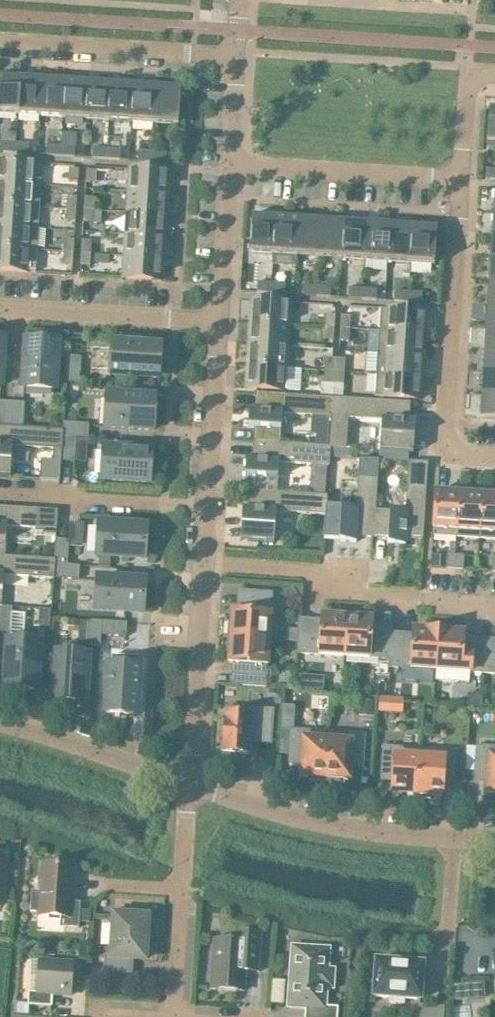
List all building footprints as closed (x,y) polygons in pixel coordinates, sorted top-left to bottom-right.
[(19,78),(0,77),(0,115),(17,116),(19,78)] [(39,117),(42,79),(19,78),(17,116),(39,117)] [(62,119),(65,81),(42,79),(39,117),(62,119)] [(85,120),(87,82),(65,81),(62,119),(85,120)] [(108,122),(110,84),(87,82),(85,120),(108,122)] [(131,123),(133,85),(110,84),(108,122),(131,123)] [(154,125),(156,87),(133,85),(131,123),(154,125)] [(156,87),(154,125),(177,126),(180,88),(156,87)] [(488,109),(486,151),(494,152),(494,109),(488,109)] [(14,154),(15,144),(1,143),(0,153),(14,154)] [(15,144),(14,154),(28,155),(29,144),(15,144)] [(60,157),(60,146),(46,146),(46,156),(60,157)] [(60,146),(60,157),(74,158),(74,147),(60,146)] [(106,160),(106,149),(92,149),(92,159),(106,160)] [(106,149),(106,160),(119,160),(120,150),(106,149)] [(151,163),(152,152),(138,151),(137,162),(151,163)] [(152,152),(151,163),(165,163),(166,153),(152,152)] [(41,186),(42,164),(0,161),(0,183),(41,186)] [(77,182),(78,170),(68,169),(68,182),(77,182)] [(128,192),(166,194),(167,172),(130,169),(128,192)] [(94,184),(95,171),(86,170),(85,183),(94,184)] [(494,180),(494,170),(485,170),(485,180),(494,180)] [(41,186),(0,183),(0,205),(39,208),(41,186)] [(165,216),(166,194),(128,192),(127,213),(165,216)] [(66,209),(75,210),(76,197),(67,197),(66,209)] [(83,210),(93,211),(93,198),(84,198),(83,210)] [(39,208),(0,205),(0,227),(38,229),(39,208)] [(74,222),(75,210),(66,209),(65,222),(74,222)] [(92,223),(93,211),(83,210),(82,223),(92,223)] [(163,237),(165,216),(127,213),(125,235),(163,237)] [(272,265),(275,218),(251,216),(249,254),(272,255),(271,265),(272,265)] [(295,266),(298,219),(275,218),(272,265),(295,266)] [(318,258),(321,221),(298,219),(295,266),(296,267),(296,257),(318,258)] [(341,260),(343,222),(321,221),(318,258),(341,260)] [(364,261),(366,223),(343,222),(341,260),(364,261)] [(387,263),(389,225),(366,223),(364,261),(387,263)] [(410,264),(412,226),(389,225),(387,263),(410,264)] [(412,226),(410,264),(434,266),(436,228),(412,226)] [(38,229),(0,227),(0,248),(36,251),(38,229)] [(162,259),(163,237),(125,235),(124,256),(162,259)] [(63,252),(72,253),(73,241),(64,240),(63,252)] [(80,253),(90,254),(91,242),(81,241),(80,253)] [(36,251),(0,248),(0,271),(35,273),(36,251)] [(72,265),(72,253),(63,252),(62,265),(72,265)] [(89,266),(90,254),(80,253),(80,266),(89,266)] [(160,281),(162,259),(124,256),(122,279),(160,281)] [(488,281),(487,304),(494,304),(494,281),(488,281)] [(257,283),(256,293),(270,294),(271,284),(257,283)] [(285,285),(271,284),(270,294),(284,295),(285,285)] [(303,286),(302,296),(316,297),(316,287),(303,286)] [(330,288),(316,287),(316,297),(330,298),(330,288)] [(348,289),(348,299),(362,300),(362,290),(348,289)] [(376,290),(362,290),(362,300),(375,301),(376,290)] [(394,292),(393,302),(407,303),(408,292),(394,292)] [(422,293),(408,292),(407,303),(421,304),(422,293)] [(250,323),(288,326),(289,303),(251,301),(250,323)] [(487,304),(485,327),(494,327),(494,304),(487,304)] [(378,331),(424,334),(425,312),(380,309),(378,331)] [(324,328),(334,329),(334,316),(325,315),(324,328)] [(340,329),(349,329),(350,317),(340,316),(340,329)] [(286,347),(288,326),(250,323),(248,345),(286,347)] [(485,327),(484,349),(494,350),(494,327),(485,327)] [(333,341),(334,329),(324,328),(323,340),(333,341)] [(348,342),(349,329),(340,329),(339,341),(348,342)] [(422,356),(424,334),(378,331),(377,353),(422,356)] [(53,390),(56,344),(26,342),(23,388),(53,390)] [(156,379),(158,349),(113,345),(111,376),(156,379)] [(285,369),(286,347),(248,345),(247,366),(285,369)] [(484,349),(482,372),(494,373),(494,350),(484,349)] [(421,377),(422,356),(377,353),(376,375),(421,377)] [(66,357),(65,383),(78,384),(80,358),(66,357)] [(334,372),(335,359),(325,359),(324,371),(334,372)] [(334,372),(344,372),(344,360),(335,359),(334,372)] [(284,391),(285,369),(247,366),(246,389),(284,391)] [(333,384),(334,372),(324,371),(323,384),(333,384)] [(343,385),(344,372),(334,372),(333,384),(343,385)] [(482,372),(481,395),(494,396),(494,373),(482,372)] [(419,400),(421,377),(376,375),(374,397),(419,400)] [(331,417),(332,398),(255,393),(254,410),(248,410),(247,428),(254,428),(253,442),(252,442),(252,443),(279,445),(280,444),(281,414),(330,417),(331,417)] [(481,395),(479,419),(494,420),(494,396),(481,395)] [(151,431),(153,400),(107,397),(105,428),(151,431)] [(328,447),(330,447),(330,449),(345,450),(347,419),(381,421),(379,452),(412,454),(414,421),(408,420),(410,403),(332,398),(331,417),(330,417),(328,447)] [(10,402),(0,402),(0,427),(9,427),(10,402)] [(9,427),(22,428),(24,403),(10,402),(9,427)] [(62,423),(62,431),(61,437),(75,438),(87,438),(88,425),(62,423)] [(9,478),(11,447),(60,450),(61,437),(62,431),(22,428),(9,427),(0,427),(0,477),(9,478)] [(73,463),(75,438),(61,437),(60,450),(59,462),(73,463)] [(328,447),(280,444),(279,445),(252,443),(251,459),(245,459),(244,477),(251,477),(250,491),(249,491),(249,492),(276,494),(276,493),(278,463),(329,467),(330,449),(330,447),(328,447)] [(148,483),(150,452),(104,449),(102,480),(148,483)] [(375,510),(374,537),(387,538),(387,545),(405,546),(405,540),(422,541),(427,463),(408,462),(405,512),(375,510)] [(338,542),(356,543),(357,537),(373,538),(374,537),(375,510),(377,478),(358,477),(356,509),(326,507),(325,507),(325,516),(324,516),(323,534),(339,535),(338,542)] [(456,538),(459,491),(446,491),(446,493),(435,492),(432,536),(456,538)] [(478,539),(481,495),(460,494),(460,491),(459,491),(456,538),(478,539)] [(240,541),(247,542),(273,543),(275,512),(324,516),(325,516),(325,507),(326,507),(327,496),(276,493),(276,494),(249,492),(248,508),(242,508),(240,541)] [(492,494),(492,496),(481,495),(478,539),(494,540),(494,494),(492,494)] [(4,557),(6,528),(36,530),(38,510),(0,508),(0,557),(4,557)] [(143,559),(145,528),(99,525),(97,556),(143,559)] [(53,561),(55,561),(54,565),(67,566),(68,541),(55,540),(53,561)] [(454,569),(455,554),(447,553),(446,569),(454,569)] [(454,569),(462,570),(463,554),(455,554),(454,569)] [(53,579),(54,565),(55,561),(53,561),(4,557),(0,557),(0,607),(1,607),(3,576),(53,580),(53,579)] [(54,565),(53,579),(78,580),(79,566),(67,566),(54,565)] [(141,613),(143,582),(97,579),(95,610),(141,613)] [(227,638),(268,641),(271,594),(245,592),(243,614),(231,613),(230,623),(228,623),(227,638)] [(10,633),(11,614),(12,608),(1,607),(0,607),(0,632),(10,633)] [(23,643),(24,615),(11,614),(10,633),(9,642),(8,642),(5,688),(35,690),(38,644),(23,643)] [(343,657),(346,615),(331,614),(331,617),(321,616),(320,628),(299,627),(297,653),(297,654),(343,657)] [(391,641),(391,633),(370,632),(371,620),(361,619),(361,616),(346,615),(343,657),(390,660),(391,641)] [(100,636),(101,622),(87,621),(86,647),(100,648),(100,636)] [(125,637),(126,623),(101,622),(100,636),(125,637)] [(435,671),(438,629),(423,628),(423,631),(413,630),(412,642),(391,641),(390,660),(389,667),(389,668),(435,671)] [(481,674),(483,647),(462,645),(463,633),(453,633),(453,630),(438,629),(435,671),(481,674)] [(265,687),(268,641),(227,638),(226,653),(229,653),(228,663),(240,664),(238,685),(265,687)] [(483,647),(481,674),(494,675),(494,648),(483,647)] [(84,702),(87,656),(57,654),(54,700),(84,702)] [(136,669),(137,658),(123,657),(122,668),(108,667),(105,713),(136,715),(139,669),(136,669)] [(379,697),(378,711),(401,712),(401,699),(379,697)] [(360,701),(359,714),(371,715),(372,701),(360,701)] [(273,711),(225,708),(223,740),(220,740),(219,756),(237,757),(237,754),(248,755),(249,736),(271,737),(272,711),(273,711)] [(324,782),(327,733),(290,731),(289,758),(300,758),(299,778),(309,778),(309,781),(324,782)] [(327,733),(324,782),(339,783),(339,780),(349,781),(350,762),(362,762),(364,736),(327,733)] [(416,798),(419,750),(383,747),(381,774),(393,775),(391,794),(401,795),(401,797),(416,798)] [(476,747),(474,774),(486,774),(485,794),(494,794),(494,797),(494,748),(476,747)] [(419,750),(416,798),(431,799),(431,797),(441,797),(442,778),(454,779),(456,753),(456,752),(419,750)] [(55,866),(52,863),(46,863),(43,865),(41,865),(39,892),(31,892),(30,913),(38,913),(37,917),(63,918),(63,927),(78,928),(79,903),(72,903),(74,867),(55,866)] [(145,944),(146,935),(147,918),(133,918),(133,912),(114,911),(111,957),(105,956),(104,972),(130,974),(131,960),(144,960),(145,944)] [(259,966),(261,934),(235,933),(234,942),(214,941),(211,989),(243,991),(244,971),(247,968),(247,966),(259,966)] [(336,1009),(324,1008),(325,990),(329,988),(332,985),(333,982),(333,978),(332,974),(330,971),(327,969),(328,949),(292,947),(288,1007),(306,1008),(305,1016),(333,1016),(334,1010),(336,1010),(336,1009)] [(69,996),(72,963),(39,961),(37,993),(28,993),(27,1005),(51,1007),(52,995),(69,996)] [(420,1000),(422,965),(375,961),(373,997),(389,998),(389,1003),(403,1004),(403,999),(420,1000)] [(442,1008),(430,1008),(429,1016),(442,1016),(442,1008)]
